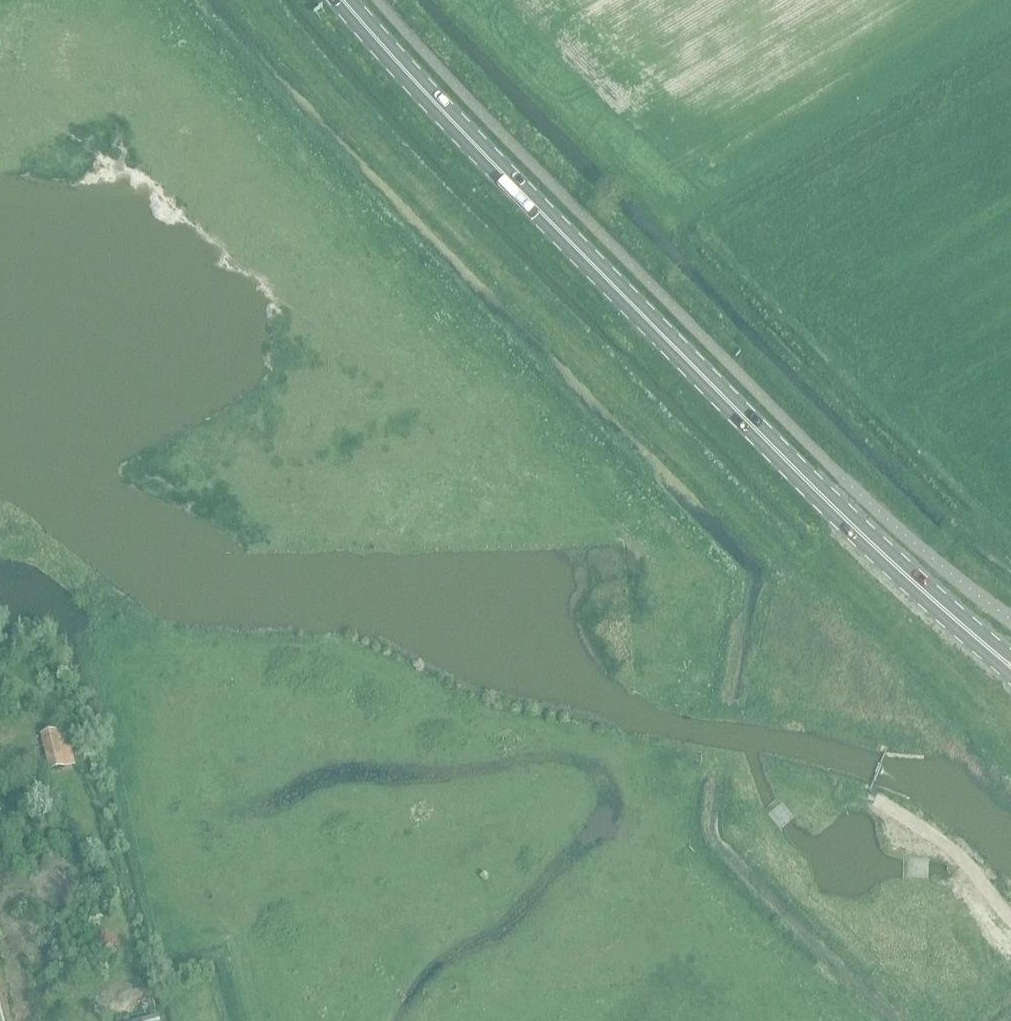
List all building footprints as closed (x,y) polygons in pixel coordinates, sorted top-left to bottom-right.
[(63,728),(56,729),(56,727),(39,731),(48,768),(65,764),(64,763),(71,762),(63,728)] [(157,1012),(126,1020),(159,1020),(157,1012)]
